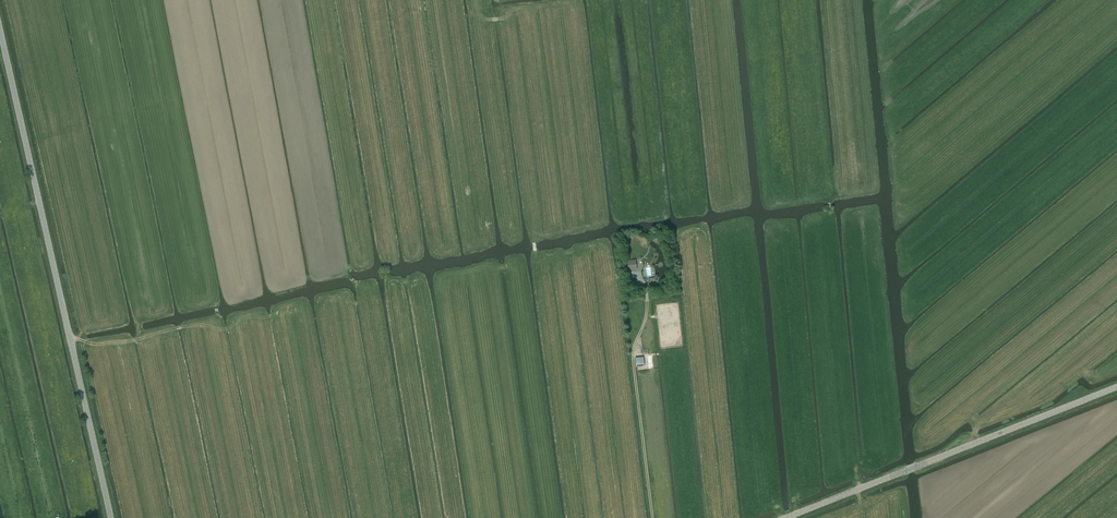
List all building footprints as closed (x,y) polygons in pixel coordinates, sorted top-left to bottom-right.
[(637,270),(637,265),(636,260),(624,261),(626,273),(629,273),(629,271),(637,270)] [(636,367),(644,366),(644,357),(635,358),(636,367)]
